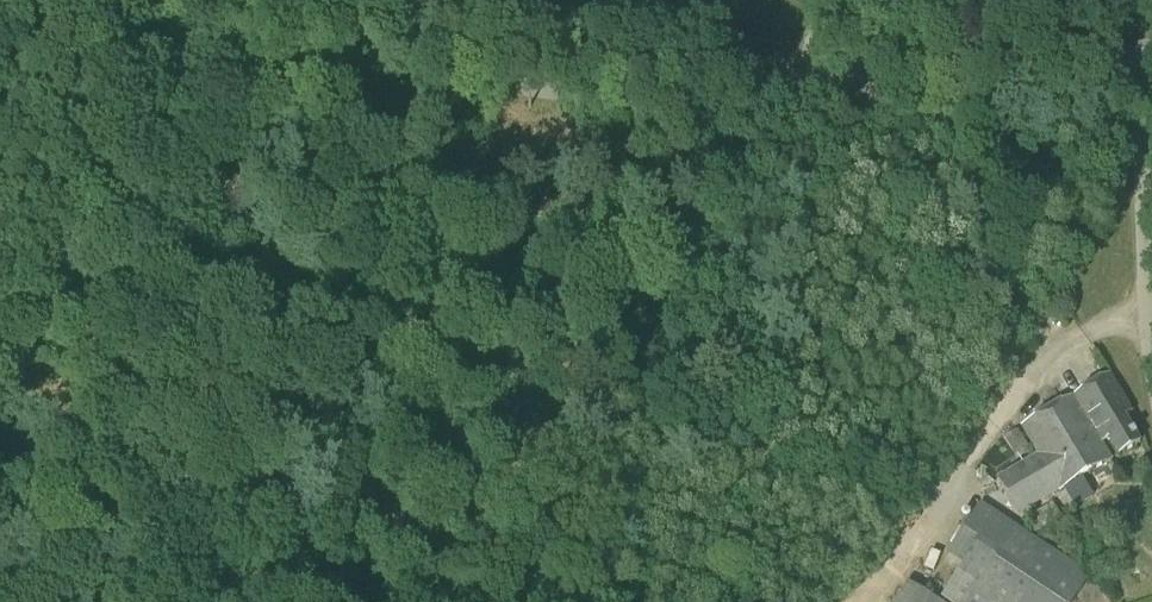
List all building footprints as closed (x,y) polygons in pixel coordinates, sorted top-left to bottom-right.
[(1108,439),(1118,456),(1140,443),(1125,417),(1133,413),(1111,375),(1022,427),(1038,455),(997,480),(1018,515),(1110,461),(1100,443),(1108,439)] [(1004,438),(1015,456),(1029,448),(1017,429),(1004,438)] [(941,597),(948,601),(1074,601),(1091,576),(981,503),(949,551),(965,561),(941,597)] [(1053,503),(1026,519),(1035,535),(1062,519),(1053,503)]
